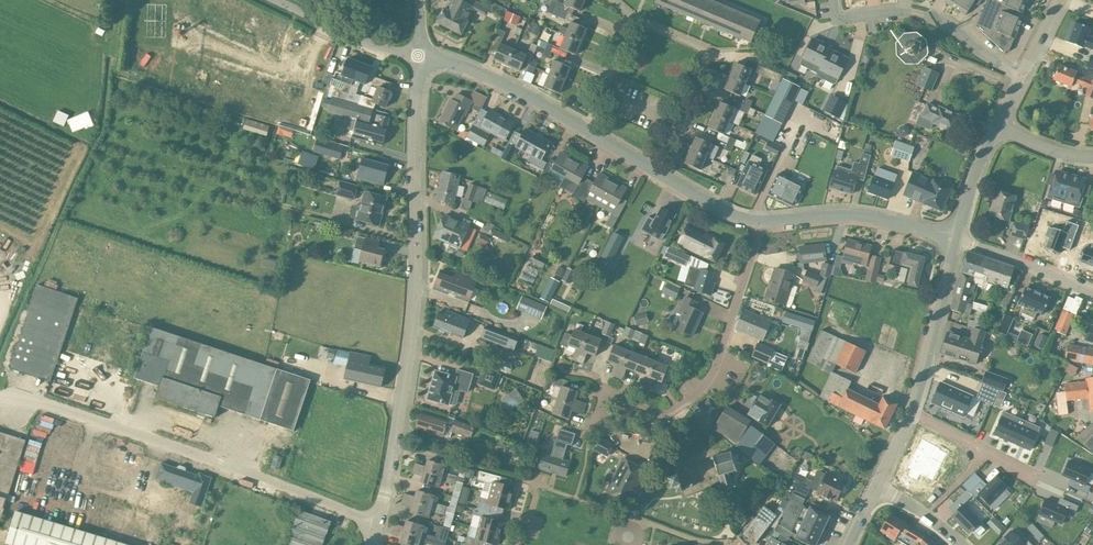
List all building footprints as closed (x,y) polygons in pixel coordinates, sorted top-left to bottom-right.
[(507,11),(508,9),(490,0),(489,0),(486,5),(476,0),(473,0),(470,5),(460,0),(448,0),(437,22),(461,35),(474,10),(487,16),(490,8),(504,17),(507,11)] [(572,15),(575,9),(580,12),(585,0),(566,0),(565,4),(555,0),(540,0),(539,1),(549,5),(568,13),(572,15)] [(655,2),(751,42),(753,37),(759,24),(754,21),(750,20),(742,16),(740,16),(738,15),(724,9),(719,7),(709,3),(708,2),(706,1),(703,0),(656,0),(655,2)] [(945,2),(956,8),(961,0),(946,0),(945,2)] [(956,8),(966,15),(974,2),(979,5),(982,0),(961,0),(956,8)] [(1014,9),(1015,9),(1002,3),(996,0),(995,0),(987,0),(977,26),(1006,53),(1008,50),(1010,51),(1023,19),(1012,15),(1014,9)] [(996,0),(1002,3),(1015,9),(1014,9),(1023,12),(1028,0),(1027,0),(996,0)] [(145,4),(145,21),(167,22),(167,5),(145,4)] [(546,12),(565,20),(568,13),(549,5),(546,12)] [(508,10),(504,20),(517,25),(520,16),(508,10)] [(145,21),(144,38),(167,38),(167,22),(145,21)] [(541,25),(533,21),(528,31),(537,34),(541,25)] [(1074,21),(1066,41),(1083,47),(1084,45),(1092,49),(1092,37),(1088,35),(1091,27),(1074,21)] [(581,42),(587,28),(571,22),(568,29),(562,26),(559,33),(566,35),(581,42)] [(522,29),(516,27),(514,33),(520,35),(522,29)] [(493,41),(500,44),(506,32),(500,29),(497,35),(496,34),(493,41)] [(566,35),(566,36),(560,49),(576,55),(581,42),(566,35)] [(831,46),(813,38),(801,64),(819,73),(830,49),(831,46)] [(916,40),(912,39),(906,41),(904,44),(903,49),(904,53),(907,56),(912,58),(916,57),(920,53),(921,48),(920,44),(916,40)] [(548,43),(545,49),(551,52),(554,46),(548,43)] [(494,60),(507,65),(514,50),(500,44),(495,56),(494,60)] [(529,50),(535,52),(538,46),(532,44),(529,50)] [(545,49),(538,46),(535,52),(538,53),(541,54),(543,54),(543,56),(549,58),(551,52),(545,49)] [(817,75),(836,84),(849,58),(830,49),(819,73),(817,75)] [(514,50),(507,65),(520,71),(527,56),(514,50)] [(324,94),(332,96),(348,101),(360,63),(348,59),(348,60),(345,60),(343,66),(345,67),(342,75),(343,75),(340,81),(345,83),(343,89),(330,84),(328,83),(324,94)] [(549,74),(565,81),(571,67),(555,61),(549,74)] [(360,63),(348,101),(361,105),(364,96),(362,95),(361,96),(356,94),(361,82),(366,84),(372,68),(360,63)] [(736,63),(730,76),(746,83),(752,70),(736,63)] [(1088,88),(1092,79),(1092,80),(1092,69),(1088,67),(1084,78),(1076,74),(1077,72),(1060,64),(1054,79),(1071,86),(1073,81),(1088,88)] [(527,72),(533,74),(536,68),(530,65),(527,72)] [(783,74),(761,65),(758,73),(780,82),(783,74)] [(939,73),(924,67),(916,85),(931,92),(939,73)] [(787,71),(784,77),(794,82),(797,76),(787,71)] [(560,94),(565,81),(549,74),(544,87),(560,94)] [(746,83),(730,76),(725,90),(740,96),(746,83)] [(364,96),(361,105),(373,108),(375,104),(385,108),(394,84),(375,77),(372,85),(379,87),(374,100),(364,96)] [(799,88),(783,79),(765,115),(782,123),(799,88)] [(457,93),(453,101),(451,100),(440,122),(456,129),(462,115),(466,117),(473,101),(457,93)] [(369,123),(373,108),(361,105),(348,101),(332,96),(330,100),(326,99),(324,106),(329,108),(328,111),(351,118),(348,129),(355,131),(353,137),(382,145),(389,119),(377,115),(375,121),(379,122),(378,125),(369,123)] [(829,96),(822,111),(838,119),(846,104),(829,96)] [(747,98),(744,105),(750,107),(752,101),(753,101),(747,98)] [(478,111),(481,105),(475,102),(472,108),(478,111)] [(720,102),(714,115),(730,122),(735,108),(720,102)] [(927,104),(922,116),(920,115),(917,124),(931,130),(934,124),(953,132),(960,115),(939,107),(938,108),(927,104)] [(750,107),(744,105),(741,111),(753,116),(756,110),(756,109),(750,107)] [(514,123),(490,110),(481,128),(473,124),(464,140),(477,147),(478,144),(484,147),(491,133),(505,140),(514,123)] [(87,112),(67,120),(68,123),(69,122),(73,130),(74,130),(75,131),(85,126),(86,129),(94,125),(91,119),(89,115),(87,112)] [(730,122),(714,115),(708,128),(724,135),(730,122)] [(247,120),(245,130),(269,134),(271,124),(247,120)] [(769,139),(773,141),(777,132),(760,123),(756,133),(769,139)] [(526,130),(517,147),(531,154),(527,161),(544,170),(548,163),(541,159),(550,143),(526,130)] [(690,150),(706,157),(712,144),(696,137),(690,150)] [(730,137),(728,143),(734,145),(736,139),(730,137)] [(765,149),(777,155),(782,146),(773,141),(769,139),(765,149)] [(313,152),(340,160),(343,148),(317,140),(313,152)] [(914,146),(896,140),(890,155),(909,162),(914,146)] [(734,145),(728,143),(725,150),(731,152),(734,145)] [(517,149),(508,144),(501,158),(510,162),(517,149)] [(493,145),(490,151),(500,156),(503,150),(493,145)] [(706,157),(690,150),(685,164),(700,170),(706,157)] [(299,162),(315,168),(318,158),(302,152),(299,162)] [(552,170),(567,178),(576,160),(562,152),(557,161),(550,158),(548,163),(544,170),(543,172),(549,175),(552,170)] [(746,152),(741,162),(744,163),(749,153),(746,152)] [(830,187),(852,194),(857,179),(864,181),(872,156),(862,153),(859,163),(854,162),(852,170),(837,166),(835,170),(830,187)] [(751,155),(738,186),(756,194),(766,170),(758,166),(761,159),(751,155)] [(358,178),(383,184),(388,166),(363,159),(358,178)] [(573,195),(579,198),(589,179),(583,176),(588,167),(576,160),(567,178),(579,184),(573,195)] [(898,174),(877,167),(868,192),(889,199),(898,174)] [(737,170),(730,168),(728,174),(734,176),(737,170)] [(1072,174),(1059,170),(1054,185),(1051,184),(1048,192),(1049,192),(1047,197),(1064,202),(1072,174)] [(460,176),(443,172),(437,200),(454,203),(460,176)] [(933,180),(913,172),(903,195),(925,205),(925,207),(926,208),(927,209),(929,210),(930,210),(932,209),(933,208),(941,212),(952,188),(933,180)] [(590,193),(603,201),(613,181),(600,173),(595,183),(589,179),(579,198),(585,202),(586,199),(590,193)] [(778,197),(777,198),(778,199),(778,198),(792,205),(802,185),(778,173),(768,194),(775,197),(776,196),(778,197)] [(1086,178),(1072,174),(1064,202),(1080,207),(1082,202),(1084,195),(1081,194),(1086,178)] [(359,186),(340,180),(336,196),(355,201),(359,186)] [(613,181),(603,201),(616,207),(612,214),(606,225),(612,228),(618,217),(627,201),(622,198),(627,188),(613,181)] [(1043,185),(1029,181),(1024,198),(1038,202),(1043,185)] [(470,183),(465,199),(482,205),(487,190),(470,183)] [(1016,195),(999,190),(995,203),(993,202),(990,215),(1009,220),(1016,195)] [(357,220),(379,226),(387,198),(365,192),(361,207),(357,220)] [(487,193),(484,202),(504,210),(508,201),(487,193)] [(675,214),(662,206),(654,221),(647,217),(641,230),(661,241),(675,214)] [(1074,210),(1073,216),(1080,218),(1082,212),(1074,210)] [(469,226),(445,215),(435,237),(459,248),(469,226)] [(1081,220),(1079,225),(1079,226),(1078,227),(1085,229),(1088,230),(1091,223),(1081,220)] [(1030,225),(1015,221),(1011,236),(1026,240),(1030,225)] [(1048,230),(1045,239),(1050,241),(1046,252),(1059,256),(1061,250),(1069,253),(1078,228),(1066,224),(1062,234),(1053,231),(1053,232),(1048,230)] [(725,244),(687,225),(678,243),(716,262),(725,244)] [(350,238),(352,231),(342,228),(340,236),(350,238)] [(499,238),(507,241),(509,236),(502,233),(499,238)] [(613,233),(601,256),(611,262),(624,238),(613,233)] [(490,238),(481,234),(478,240),(487,244),(490,238)] [(384,250),(364,245),(366,238),(358,236),(354,248),(362,250),(360,260),(380,266),(384,250)] [(852,262),(866,266),(871,246),(848,240),(842,262),(851,265),(852,262)] [(8,257),(12,245),(0,242),(0,255),(8,257)] [(826,260),(824,244),(800,247),(801,263),(826,260)] [(665,255),(664,256),(682,265),(688,267),(692,257),(668,246),(665,255)] [(1082,260),(1092,264),(1092,248),(1092,249),(1087,247),(1082,260)] [(352,258),(351,262),(359,264),(360,260),(362,250),(354,248),(352,258)] [(457,254),(462,257),(465,251),(459,248),(457,254)] [(925,258),(893,249),(889,264),(908,269),(904,284),(917,287),(925,258)] [(992,276),(990,282),(1009,288),(1015,268),(967,251),(964,261),(986,269),(984,273),(992,276)] [(532,261),(543,267),(546,260),(535,254),(532,261)] [(986,269),(964,261),(959,279),(976,284),(986,287),(988,281),(990,282),(992,276),(984,273),(986,269)] [(823,262),(820,276),(827,278),(830,279),(834,265),(823,262)] [(527,265),(521,277),(533,283),(539,271),(527,265)] [(690,266),(690,268),(685,282),(685,285),(695,288),(694,290),(710,295),(713,286),(709,285),(713,273),(700,269),(690,266)] [(559,267),(556,274),(561,277),(565,269),(559,267)] [(865,281),(876,283),(876,282),(877,275),(879,270),(868,267),(865,281)] [(568,268),(562,280),(568,283),(574,271),(568,268)] [(795,275),(775,268),(765,298),(785,305),(795,275)] [(455,275),(441,270),(435,287),(470,300),(478,279),(456,271),(455,275)] [(827,278),(820,276),(807,271),(803,282),(816,287),(815,292),(821,294),(827,278)] [(551,277),(543,293),(552,297),(560,281),(551,277)] [(976,284),(959,279),(951,310),(970,315),(973,304),(971,303),(976,284)] [(681,288),(668,282),(663,293),(676,299),(681,288)] [(79,298),(37,285),(10,368),(51,382),(79,298)] [(1033,290),(1026,287),(1019,303),(1025,306),(1023,312),(1034,317),(1037,311),(1043,314),(1050,298),(1043,295),(1044,293),(1033,288),(1033,290)] [(1013,293),(1005,290),(999,305),(1007,308),(1013,293)] [(547,306),(522,296),(517,309),(542,320),(547,306)] [(1082,299),(1075,296),(1074,299),(1068,296),(1063,309),(1076,314),(1082,299)] [(698,303),(685,297),(679,312),(682,314),(676,329),(692,336),(703,313),(694,309),(698,303)] [(559,307),(562,301),(553,298),(550,303),(559,307)] [(771,321),(744,310),(735,329),(763,341),(771,321)] [(967,327),(975,329),(980,331),(986,313),(982,312),(977,310),(974,321),(969,319),(967,327)] [(1073,314),(1063,310),(1054,331),(1064,335),(1073,314)] [(440,312),(434,327),(440,329),(439,330),(440,332),(444,333),(445,333),(446,331),(462,338),(470,319),(447,311),(446,314),(440,312)] [(803,328),(799,340),(808,343),(815,322),(786,312),(783,321),(803,328)] [(648,322),(646,313),(634,316),(634,317),(629,318),(631,325),(636,324),(636,325),(648,322)] [(1014,318),(1005,315),(997,336),(1002,338),(1004,333),(1008,334),(1014,318)] [(602,333),(609,336),(614,324),(607,321),(602,333)] [(1090,325),(1088,334),(1085,334),(1084,340),(1092,343),(1092,326),(1090,325)] [(480,340),(512,353),(518,338),(485,326),(480,340)] [(299,429),(315,376),(154,329),(139,378),(165,386),(161,398),(220,416),(223,407),(299,429)] [(980,331),(975,329),(971,340),(949,332),(942,354),(975,365),(985,332),(980,331)] [(578,361),(588,335),(574,330),(572,335),(565,332),(560,345),(568,348),(568,345),(576,348),(572,359),(578,361)] [(846,341),(821,330),(806,361),(831,373),(819,397),(856,415),(853,421),(861,425),(864,419),(885,429),(897,404),(883,397),(879,405),(847,389),(851,381),(832,372),(836,364),(856,374),(867,351),(846,341)] [(1033,334),(1022,330),(1017,341),(1029,346),(1033,334)] [(635,331),(632,340),(645,345),(648,336),(635,331)] [(1047,337),(1039,334),(1035,345),(1042,348),(1047,337)] [(602,340),(588,335),(578,361),(583,364),(588,353),(596,356),(602,340)] [(758,343),(752,356),(768,363),(767,365),(774,368),(778,359),(772,356),(775,350),(758,343)] [(541,344),(537,355),(552,361),(557,350),(541,344)] [(617,377),(628,351),(614,345),(608,361),(616,364),(611,375),(617,377)] [(1092,365),(1092,350),(1069,345),(1066,358),(1087,363),(1088,364),(1092,365)] [(371,357),(337,350),(334,363),(348,366),(345,379),(381,387),(385,368),(369,364),(371,357)] [(627,369),(635,372),(641,356),(628,351),(617,377),(623,379),(627,369)] [(682,353),(675,351),(672,358),(679,361),(682,353)] [(644,388),(655,361),(641,356),(635,372),(643,375),(639,385),(644,388)] [(505,360),(500,363),(501,370),(507,373),(512,369),(511,362),(505,360)] [(668,367),(655,361),(644,388),(650,390),(654,379),(662,382),(668,367)] [(1071,363),(1067,371),(1076,376),(1080,367),(1071,363)] [(501,374),(484,367),(477,384),(495,390),(498,384),(501,385),(503,378),(500,377),(501,374)] [(756,367),(754,378),(763,379),(764,368),(756,367)] [(473,374),(458,370),(455,378),(436,372),(429,399),(439,402),(438,404),(445,406),(445,404),(448,405),(453,388),(468,392),(473,374)] [(1008,379),(986,371),(981,382),(1004,390),(1008,379)] [(561,388),(557,400),(584,409),(586,403),(575,399),(578,391),(566,387),(568,381),(556,377),(553,385),(561,388)] [(1086,379),(1086,382),(1065,384),(1066,392),(1064,392),(1059,392),(1057,393),(1060,415),(1068,414),(1067,401),(1084,399),(1084,403),(1083,403),(1083,405),(1083,408),(1085,409),(1088,410),(1090,410),(1092,410),(1092,378),(1086,379)] [(932,402),(964,416),(966,412),(973,396),(940,382),(932,402)] [(981,400),(991,405),(998,390),(983,383),(976,398),(981,400)] [(516,388),(502,398),(510,409),(524,399),(516,388)] [(1000,391),(997,398),(1003,401),(1006,394),(1000,391)] [(765,396),(761,393),(749,413),(753,416),(752,417),(768,427),(781,405),(772,400),(773,398),(766,394),(765,396)] [(724,405),(709,396),(705,403),(700,400),(693,413),(706,421),(705,422),(711,425),(711,424),(713,425),(724,405)] [(973,396),(966,412),(974,416),(981,400),(976,398),(973,396)] [(584,409),(557,400),(553,414),(569,419),(572,411),(583,415),(584,409)] [(751,421),(727,405),(713,429),(738,444),(736,447),(759,466),(776,444),(749,424),(751,421)] [(1004,411),(994,434),(1013,442),(1023,420),(1004,411)] [(448,420),(421,412),(416,428),(443,436),(444,435),(450,437),(452,432),(471,439),(476,426),(456,418),(456,419),(449,416),(448,420)] [(1023,420),(1013,442),(1030,450),(1040,427),(1023,420)] [(1092,424),(1078,437),(1090,450),(1092,448),(1092,425),(1092,424)] [(568,444),(572,446),(576,434),(560,429),(551,456),(544,453),(539,468),(565,477),(570,462),(563,459),(568,444)] [(1055,439),(1058,432),(1051,429),(1048,436),(1055,439)] [(0,432),(0,524),(26,440),(0,432)] [(492,443),(499,446),(503,437),(496,434),(492,443)] [(614,445),(599,437),(593,449),(608,457),(614,445)] [(922,437),(905,465),(909,468),(906,473),(915,479),(918,473),(922,476),(923,475),(931,480),(947,454),(939,449),(940,448),(922,437)] [(282,446),(293,448),(294,442),(284,439),(282,446)] [(129,451),(126,461),(143,466),(145,455),(129,451)] [(738,456),(731,452),(713,456),(722,487),(733,484),(730,473),(737,471),(741,464),(738,456)] [(805,452),(802,458),(810,462),(813,456),(805,452)] [(284,458),(275,455),(271,468),(279,470),(284,458)] [(414,468),(464,483),(465,479),(444,472),(447,461),(438,458),(436,463),(428,460),(426,467),(415,464),(414,468)] [(652,466),(642,461),(637,469),(622,461),(606,492),(630,505),(634,498),(638,500),(644,488),(641,486),(652,466)] [(1069,461),(1063,475),(1071,479),(1074,480),(1071,487),(1087,494),(1091,486),(1086,484),(1092,470),(1069,461)] [(177,469),(162,463),(156,479),(194,492),(190,503),(202,506),(212,478),(200,474),(199,476),(186,472),(187,470),(185,467),(180,466),(178,467),(177,469)] [(463,486),(464,483),(414,468),(413,473),(423,476),(421,482),(439,488),(441,481),(455,485),(455,484),(463,486)] [(491,493),(512,499),(515,487),(499,483),(501,477),(480,471),(478,479),(485,481),(483,491),(491,493)] [(785,489),(793,493),(805,499),(811,487),(815,489),(814,491),(816,492),(816,493),(823,496),(823,497),(824,499),(827,500),(829,500),(831,497),(837,501),(841,493),(842,493),(843,493),(844,493),(845,492),(846,492),(847,491),(847,490),(847,489),(847,488),(847,487),(846,486),(845,485),(836,480),(837,477),(826,472),(825,475),(817,471),(813,480),(794,472),(785,489)] [(951,471),(945,477),(953,484),(959,478),(951,471)] [(682,485),(678,475),(668,478),(671,489),(675,488),(676,493),(683,491),(681,486),(682,485)] [(696,476),(681,479),(684,494),(699,491),(696,476)] [(979,482),(970,492),(976,498),(979,494),(990,505),(999,495),(1004,500),(1010,494),(1006,489),(1007,487),(999,479),(996,476),(985,487),(979,482)] [(949,489),(953,484),(945,477),(941,481),(949,489)] [(937,486),(945,493),(949,489),(941,481),(937,486)] [(461,494),(468,496),(470,489),(463,487),(461,494)] [(967,490),(959,497),(965,503),(973,495),(967,490)] [(405,494),(403,498),(445,510),(455,513),(456,509),(433,502),(435,496),(417,491),(415,497),(405,494)] [(480,497),(477,508),(477,509),(490,512),(492,513),(493,506),(509,510),(512,499),(491,493),(489,499),(480,497)] [(781,516),(784,517),(780,525),(778,524),(775,529),(775,530),(789,539),(790,536),(810,544),(816,544),(830,516),(810,507),(810,508),(802,505),(805,499),(793,493),(781,516)] [(445,510),(403,498),(402,503),(413,506),(411,513),(429,518),(431,511),(444,515),(444,514),(445,510)] [(1045,499),(1039,514),(1062,524),(1068,510),(1075,513),(1079,506),(1063,499),(1060,506),(1057,505),(1045,499)] [(954,513),(952,516),(969,533),(973,530),(979,536),(985,530),(979,524),(980,523),(963,505),(954,513)] [(767,529),(770,525),(776,517),(780,519),(781,516),(785,509),(779,506),(775,514),(765,506),(754,519),(767,529)] [(478,528),(500,534),(503,522),(488,518),(490,512),(477,509),(477,508),(475,508),(473,514),(474,515),(471,526),(478,528)] [(16,511),(7,542),(6,543),(12,544),(130,544),(16,511)] [(331,522),(300,511),(288,544),(323,544),(331,522)] [(888,535),(887,536),(895,541),(896,539),(906,544),(917,544),(925,536),(891,515),(882,530),(881,531),(888,535)] [(775,529),(778,524),(780,519),(776,517),(770,525),(775,529)] [(756,544),(767,529),(754,519),(743,534),(756,544)] [(393,529),(446,544),(448,540),(423,532),(425,526),(407,521),(405,527),(394,524),(393,529)] [(998,523),(993,528),(998,533),(1004,528),(998,523)] [(1084,533),(1088,536),(1092,529),(1092,527),(1090,525),(1084,533)] [(500,534),(478,528),(475,540),(467,537),(465,544),(470,544),(481,544),(482,541),(496,544),(497,544),(500,534)] [(446,544),(393,529),(391,533),(402,537),(400,543),(408,544),(419,544),(420,541),(433,544),(446,544)] [(1013,530),(1006,536),(1007,538),(999,544),(1035,544),(1030,540),(1026,544),(1013,530)] [(1039,532),(1034,536),(1039,540),(1043,536),(1039,532)] [(459,535),(458,541),(465,544),(467,537),(459,535)] [(925,535),(925,536),(917,544),(936,544),(925,535)] [(768,543),(771,544),(786,544),(771,537),(768,543)]
